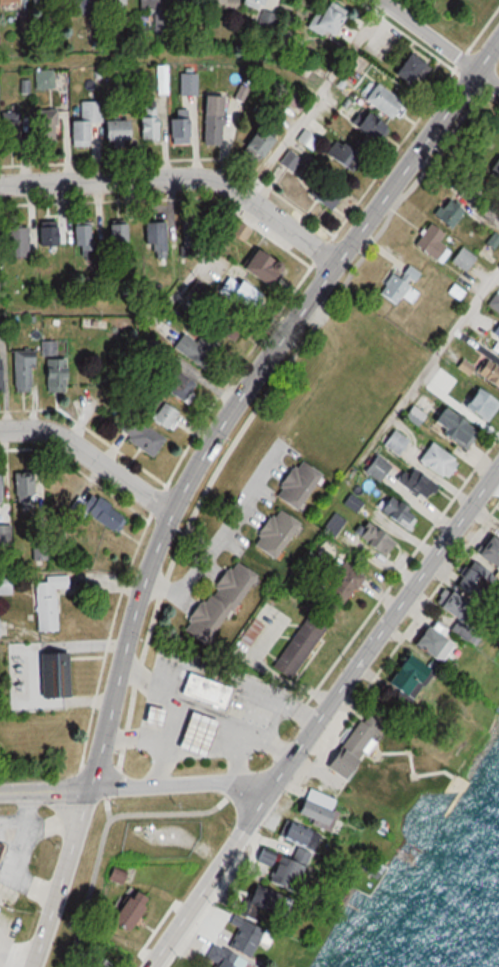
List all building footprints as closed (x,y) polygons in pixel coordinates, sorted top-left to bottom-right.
[(51,0),(27,0),(27,10),(51,10),(51,0)] [(85,13),(85,0),(73,0),(73,13),(85,13)] [(249,12),(258,0),(235,0),(249,12)] [(322,0),(318,0),(304,28),(325,39),(340,10),(322,0)] [(266,28),(271,15),(259,11),(254,24),(266,28)] [(413,82),(419,63),(399,56),(402,45),(386,40),(376,71),(413,82)] [(175,95),(192,95),(192,73),(175,73),(175,95)] [(401,104),(368,81),(357,98),(389,120),(401,104)] [(216,96),(197,96),(197,145),(216,145),(216,96)] [(69,146),(90,145),(90,140),(126,140),(125,120),(103,120),(102,101),(78,102),(78,121),(69,121),(69,146)] [(357,129),(350,139),(365,149),(381,125),(351,105),(342,118),(357,129)] [(155,139),(154,109),(134,109),(135,140),(155,139)] [(35,145),(52,145),(52,110),(35,110),(35,145)] [(167,144),(184,144),(184,110),(178,110),(178,117),(167,117),(167,144)] [(18,142),(18,114),(0,114),(0,142),(18,142)] [(268,145),(254,128),(236,142),(249,160),(268,145)] [(358,159),(333,141),(322,156),(347,175),(358,159)] [(497,143),(497,162),(483,162),(483,175),(498,175),(498,143),(497,143)] [(309,184),(302,198),(326,212),(339,187),(281,155),(276,166),(309,184)] [(457,211),(439,201),(430,220),(448,229),(457,211)] [(175,219),(175,246),(197,246),(197,219),(175,219)] [(135,229),(142,246),(160,239),(152,221),(135,229)] [(34,246),(54,246),(54,224),(34,224),(34,246)] [(437,265),(447,252),(435,243),(440,235),(425,225),(410,246),(437,265)] [(72,226),(72,259),(90,259),(90,226),(72,226)] [(4,257),(26,257),(26,227),(4,227),(4,257)] [(124,234),(107,237),(111,260),(128,257),(124,234)] [(446,262),(462,273),(473,258),(457,247),(446,262)] [(232,268),(251,282),(263,265),(245,252),(232,268)] [(202,327),(223,343),(236,326),(216,310),(202,327)] [(498,344),(498,320),(498,319),(487,335),(498,344)] [(214,348),(199,333),(190,343),(179,333),(169,345),(194,369),(214,348)] [(10,353),(10,391),(29,391),(29,353),(10,353)] [(498,398),(498,372),(480,356),(467,372),(498,398)] [(61,359),(40,359),(40,393),(61,393),(61,359)] [(451,388),(444,397),(480,424),(495,405),(471,386),(462,397),(451,388)] [(148,417),(163,431),(177,417),(162,402),(148,417)] [(436,434),(462,450),(474,432),(436,407),(427,422),(439,430),(436,434)] [(148,456),(160,439),(126,414),(114,432),(148,456)] [(453,462),(427,442),(413,461),(440,480),(453,462)] [(423,500),(432,485),(413,473),(409,479),(372,455),(361,472),(402,499),(408,490),(423,500)] [(269,495),(291,511),(316,476),(294,460),(269,495)] [(40,474),(19,474),(19,503),(40,503),(40,474)] [(401,533),(413,520),(385,495),(373,508),(401,533)] [(121,528),(126,511),(76,496),(70,513),(121,528)] [(246,542),(264,558),(294,524),(276,508),(246,542)] [(375,558),(389,543),(363,519),(349,533),(375,558)] [(13,526),(0,526),(0,545),(13,545),(13,526)] [(493,575),(498,569),(498,550),(482,535),(467,552),(493,575)] [(197,644),(253,579),(232,560),(176,626),(197,644)] [(326,580),(330,583),(323,593),(340,605),(360,576),(339,561),(326,580)] [(62,631),(61,589),(73,589),(72,574),(47,575),(48,581),(38,581),(40,632),(62,631)] [(0,579),(0,594),(14,594),(14,579),(0,579)] [(288,679),(321,627),(303,615),(270,667),(288,679)] [(73,697),(73,653),(47,653),(47,697),(73,697)] [(178,693),(219,709),(227,688),(186,673),(178,693)] [(157,727),(161,710),(143,705),(139,722),(157,727)] [(200,759),(214,721),(187,710),(172,748),(200,759)] [(145,899),(127,887),(105,920),(123,932),(145,899)]
